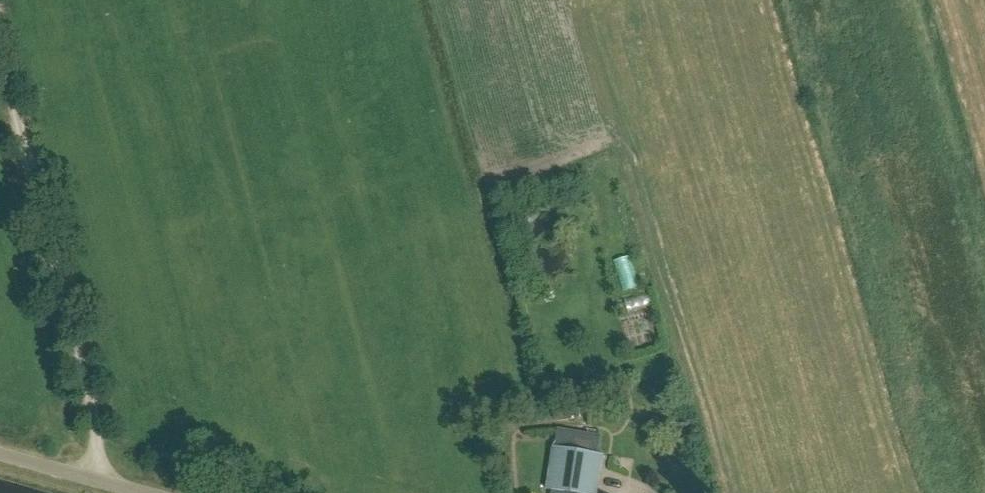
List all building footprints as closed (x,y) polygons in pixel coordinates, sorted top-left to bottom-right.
[(655,300),(630,303),(632,317),(657,314),(655,300)] [(554,449),(548,489),(574,492),(594,492),(600,456),(554,449)]
